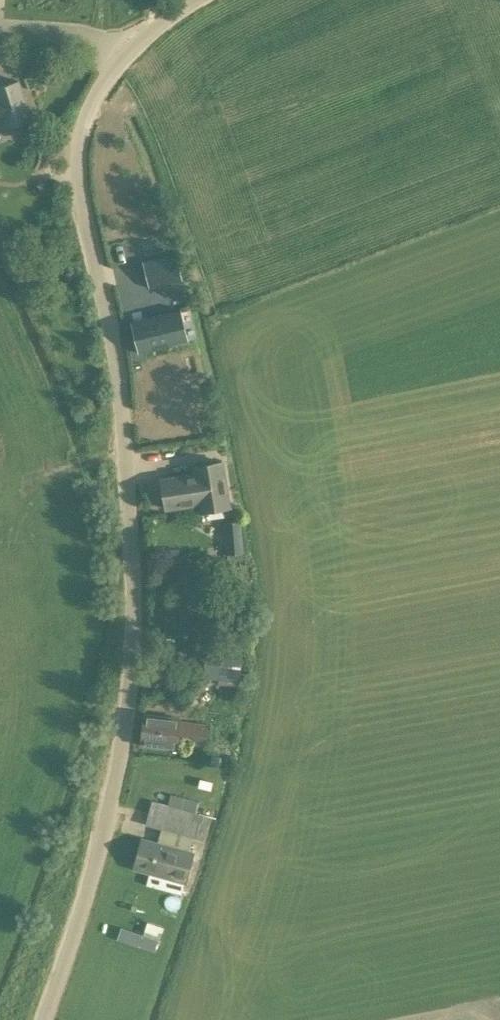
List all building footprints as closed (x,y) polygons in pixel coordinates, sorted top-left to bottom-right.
[(4,124),(6,128),(31,119),(18,80),(0,86),(0,125),(4,124)] [(49,180),(38,186),(42,194),(53,188),(49,180)] [(176,253),(143,261),(143,262),(144,262),(150,286),(149,286),(149,288),(182,279),(182,278),(181,279),(177,260),(175,254),(176,254),(176,253)] [(133,321),(131,321),(131,323),(133,322),(140,351),(138,351),(138,353),(189,340),(188,339),(183,340),(176,312),(181,310),(181,309),(143,318),(143,317),(133,319),(133,321)] [(229,508),(222,462),(193,467),(194,475),(160,480),(165,509),(199,504),(200,512),(229,508)] [(223,523),(227,555),(243,553),(239,521),(223,523)] [(207,648),(203,678),(239,682),(242,652),(207,648)] [(177,749),(177,744),(205,747),(208,725),(180,722),(180,719),(144,714),(140,745),(177,749)] [(161,833),(148,830),(145,840),(142,839),(133,868),(150,873),(147,884),(182,894),(193,853),(189,852),(193,837),(205,840),(211,816),(151,801),(145,825),(162,829),(161,833)] [(121,928),(117,939),(154,951),(158,940),(159,940),(163,928),(148,922),(143,935),(121,928)]
